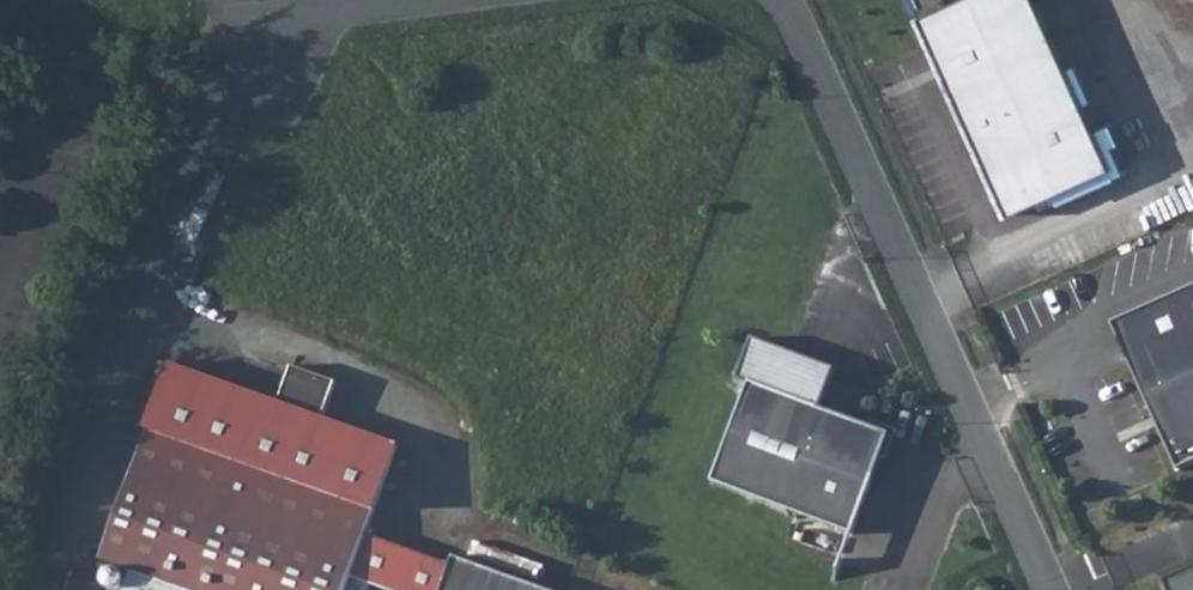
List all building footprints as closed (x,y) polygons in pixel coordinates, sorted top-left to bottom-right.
[(916,16),(1006,216),(1110,169),(1035,0),(952,0),(916,16)] [(1111,324),(1177,471),(1192,464),(1192,287),(1111,324)] [(877,430),(877,428),(820,407),(834,368),(751,337),(735,380),(747,384),(711,482),(853,534),(883,451),(882,451),(888,434),(877,430)] [(149,428),(102,558),(133,569),(125,589),(346,589),(398,443),(323,416),(336,379),(293,363),(280,400),(172,361),(149,428)] [(454,556),(442,589),(549,589),(454,556)] [(1167,584),(1170,589),(1192,589),(1192,572),(1167,584)]
